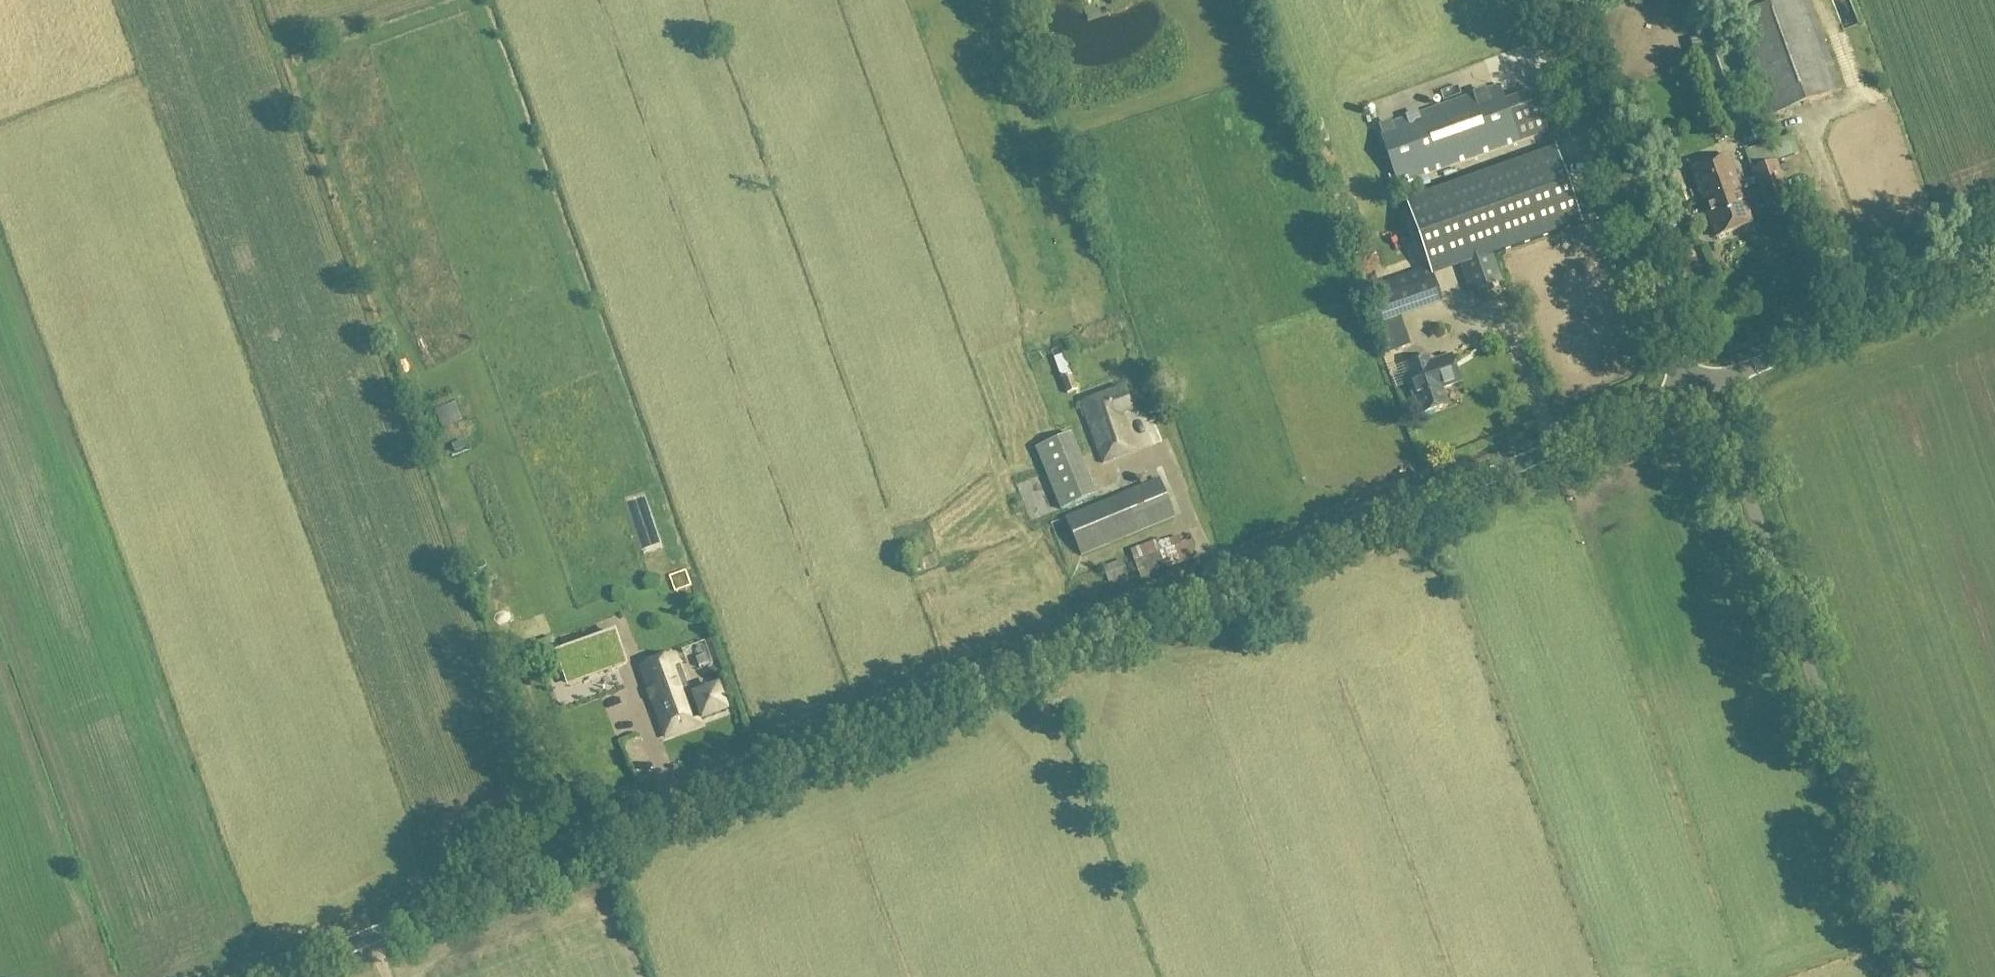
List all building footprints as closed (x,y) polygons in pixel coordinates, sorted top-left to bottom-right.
[(1771,0),(1725,0),(1731,14),(1771,0)] [(1731,20),(1767,117),(1839,91),(1806,0),(1787,0),(1731,20)] [(1519,142),(1505,104),(1498,86),(1377,129),(1397,185),(1519,142)] [(1428,269),(1431,277),(1460,267),(1469,293),(1502,281),(1492,256),(1582,224),(1555,148),(1405,201),(1429,269),(1428,269)] [(1721,203),(1741,195),(1728,158),(1690,171),(1701,203),(1719,196),(1721,203)] [(1781,180),(1775,163),(1751,171),(1758,189),(1781,180)] [(1781,180),(1758,189),(1758,190),(1765,209),(1765,210),(1788,202),(1781,180)] [(1741,196),(1741,195),(1721,203),(1719,196),(1701,203),(1714,239),(1752,225),(1750,221),(1741,196)] [(1790,212),(1779,221),(1787,230),(1798,221),(1790,212)] [(1428,269),(1365,291),(1387,355),(1408,348),(1398,319),(1441,304),(1431,277),(1428,269)] [(1052,359),(1065,395),(1076,392),(1063,355),(1052,359)] [(1434,360),(1428,358),(1408,365),(1414,383),(1409,385),(1420,418),(1448,408),(1442,390),(1460,384),(1451,356),(1435,361),(1434,360)] [(1122,391),(1081,404),(1101,465),(1133,455),(1120,418),(1130,414),(1122,391)] [(1069,435),(1035,449),(1060,511),(1094,497),(1069,435)] [(1157,482),(1067,519),(1083,556),(1173,519),(1157,482)] [(1155,542),(1130,552),(1138,579),(1195,559),(1187,534),(1156,544),(1155,542)] [(1120,562),(1103,568),(1111,590),(1128,584),(1120,562)] [(566,687),(626,665),(614,632),(554,653),(566,687)] [(674,656),(639,669),(664,740),(699,727),(697,720),(700,719),(702,722),(726,714),(717,690),(693,699),(694,702),(691,703),(674,656)]
